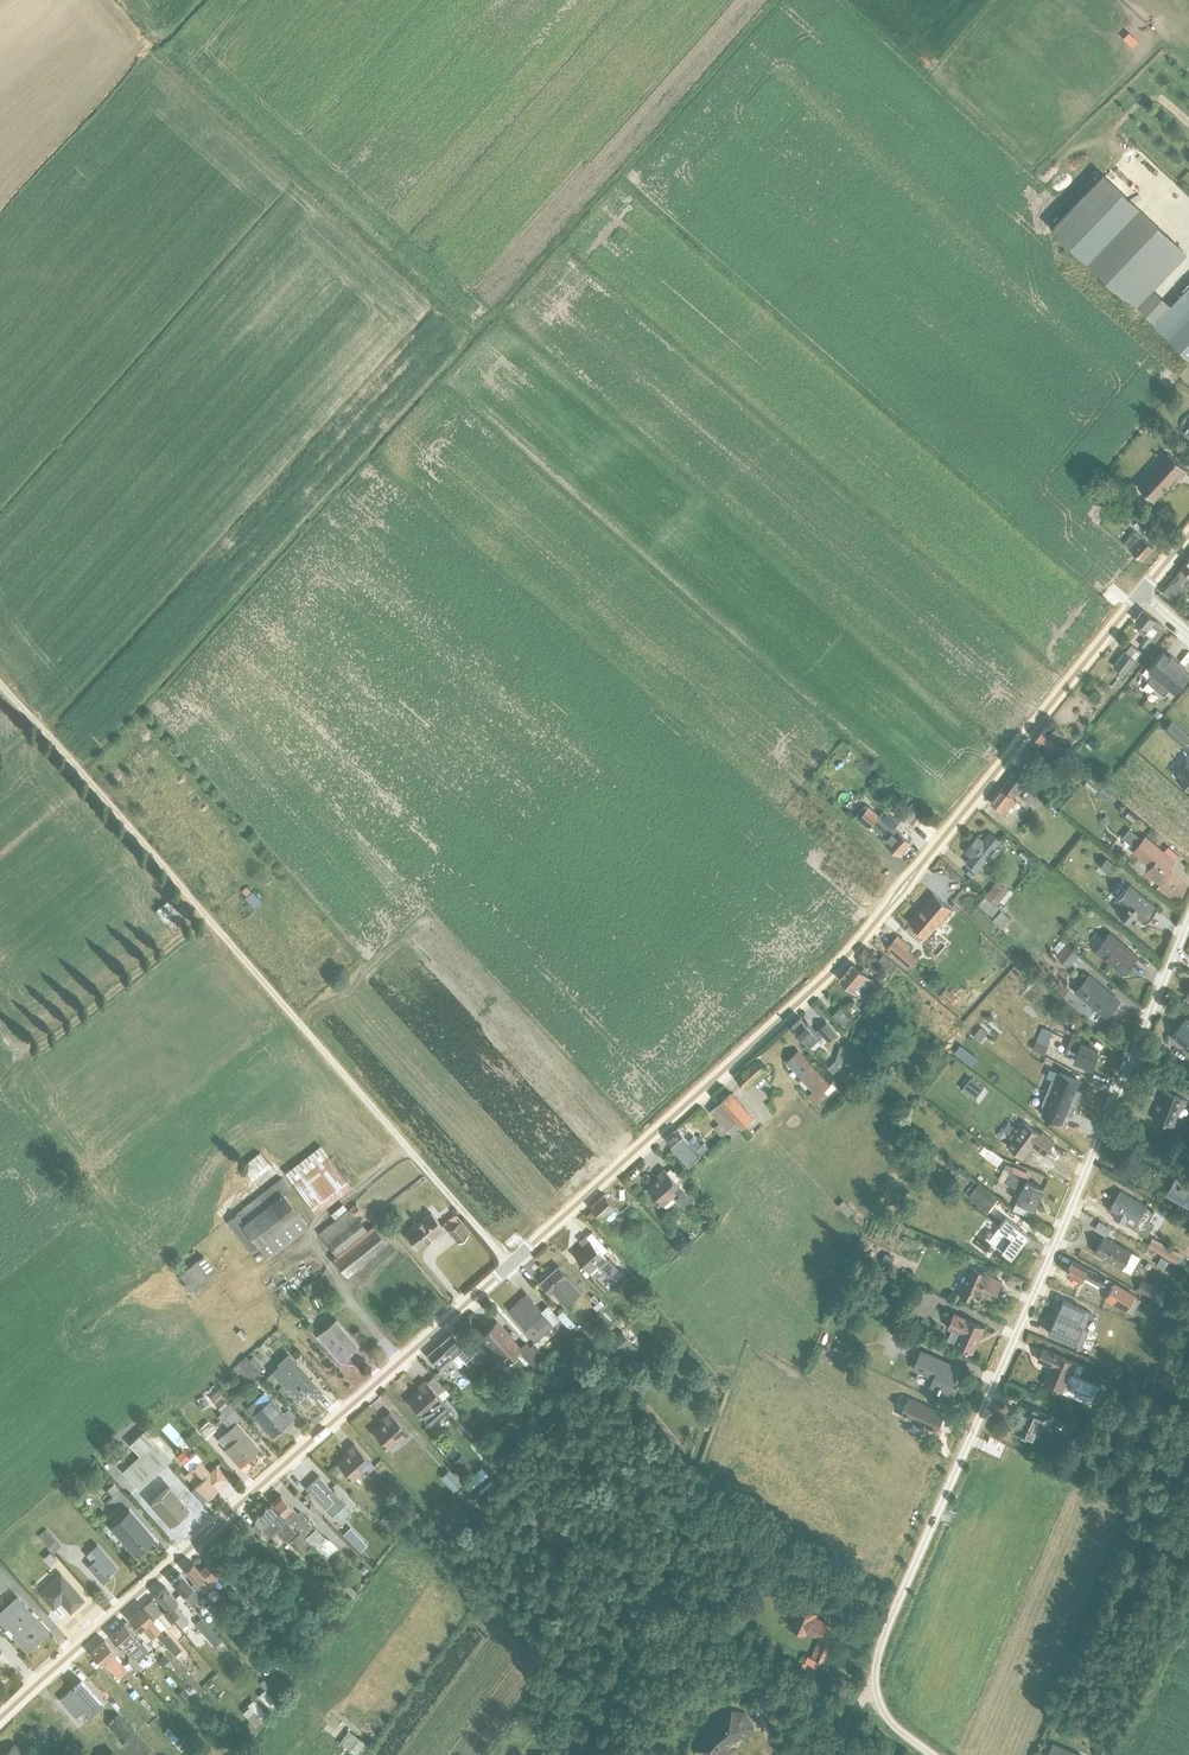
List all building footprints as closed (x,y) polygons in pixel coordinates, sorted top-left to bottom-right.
[(1088,262),(1139,207),(1104,174),(1053,228),(1088,262)] [(1088,262),(1125,297),(1126,295),(1155,322),(1153,323),(1188,358),(1188,285),(1171,305),(1154,289),(1188,253),(1139,207),(1088,262)] [(1157,422),(1149,422),(1150,431),(1158,431),(1157,422)] [(1162,459),(1138,486),(1155,501),(1177,476),(1181,479),(1188,471),(1168,453),(1167,454),(1165,453),(1160,457),(1162,459)] [(1121,510),(1116,516),(1127,526),(1132,520),(1121,510)] [(1135,531),(1124,543),(1131,549),(1143,561),(1155,548),(1141,536),(1135,531)] [(1163,593),(1173,601),(1185,585),(1188,587),(1188,560),(1163,593)] [(1143,609),(1135,619),(1142,624),(1137,630),(1144,635),(1146,633),(1146,634),(1139,643),(1144,646),(1162,624),(1143,609)] [(1124,651),(1113,665),(1124,673),(1142,651),(1132,644),(1126,652),(1124,651)] [(1155,688),(1179,661),(1171,655),(1170,657),(1164,652),(1149,670),(1153,674),(1147,681),(1155,688)] [(1155,688),(1159,692),(1163,695),(1169,689),(1174,693),(1188,676),(1188,673),(1184,669),(1186,667),(1179,661),(1155,688)] [(1164,730),(1184,746),(1188,740),(1188,735),(1172,720),(1168,726),(1164,730)] [(1038,740),(1030,749),(1037,755),(1042,750),(1049,756),(1052,753),(1053,754),(1053,753),(1055,754),(1066,741),(1061,737),(1064,733),(1056,727),(1049,735),(1042,730),(1035,738),(1038,740)] [(1091,738),(1085,744),(1091,749),(1096,744),(1091,738)] [(1176,776),(1188,787),(1188,761),(1176,776)] [(1047,771),(1037,784),(1042,789),(1052,776),(1047,771)] [(1002,788),(992,802),(1006,813),(1009,809),(1013,811),(1016,807),(1012,805),(1017,798),(1016,797),(1025,786),(1022,783),(1023,781),(1013,773),(1002,788)] [(1086,780),(1083,785),(1094,794),(1097,790),(1086,780)] [(1027,789),(1022,796),(1035,808),(1036,807),(1037,808),(1039,806),(1038,805),(1044,798),(1033,788),(1030,792),(1027,789)] [(866,803),(855,816),(867,827),(869,829),(872,825),(885,836),(882,840),(899,855),(911,841),(895,827),(900,821),(885,808),(880,814),(870,805),(869,806),(866,803)] [(909,805),(902,813),(905,815),(903,817),(913,825),(921,815),(909,805)] [(1108,815),(1100,819),(1103,825),(1111,822),(1108,815)] [(1129,828),(1122,837),(1134,847),(1141,838),(1129,828)] [(978,834),(965,851),(970,855),(966,861),(978,870),(990,855),(995,858),(1002,849),(998,845),(1002,840),(990,830),(984,838),(978,834)] [(1174,860),(1164,851),(1145,836),(1132,851),(1150,867),(1146,871),(1161,885),(1172,872),(1169,869),(1175,861),(1174,860)] [(1164,851),(1174,860),(1179,855),(1168,846),(1164,851)] [(1108,857),(1100,866),(1109,874),(1116,865),(1108,857)] [(985,896),(1002,909),(1006,905),(1004,903),(1014,891),(999,880),(998,880),(985,896)] [(1130,884),(1117,899),(1122,904),(1117,910),(1132,923),(1138,916),(1145,922),(1158,908),(1130,884)] [(258,905),(264,900),(255,890),(249,895),(258,905)] [(934,892),(909,921),(927,937),(952,908),(934,892)] [(1002,909),(985,896),(979,904),(994,917),(988,925),(997,933),(1001,930),(1013,942),(1024,930),(1002,909)] [(168,918),(181,909),(172,897),(159,907),(168,918)] [(1110,932),(1095,949),(1124,973),(1138,956),(1110,932)] [(898,934),(887,947),(910,965),(917,956),(914,953),(908,949),(911,945),(898,934)] [(1060,939),(1053,947),(1056,949),(1055,950),(1058,952),(1056,955),(1070,966),(1079,954),(1061,939),(1060,939)] [(883,954),(877,960),(886,967),(886,969),(891,973),(897,966),(883,954)] [(853,963),(840,978),(867,1001),(880,986),(853,963)] [(1089,974),(1075,990),(1106,1017),(1120,1000),(1089,974)] [(944,985),(939,993),(951,1002),(957,994),(944,985)] [(840,1007),(833,1013),(847,1027),(853,1021),(840,1007)] [(801,1016),(791,1024),(811,1046),(823,1034),(828,1040),(837,1032),(827,1020),(816,1029),(815,1028),(813,1030),(801,1016)] [(981,1026),(973,1036),(981,1042),(988,1031),(982,1027),(981,1026)] [(1039,1037),(1037,1040),(1047,1044),(1053,1031),(1043,1027),(1039,1037)] [(1070,1038),(1064,1053),(1075,1057),(1074,1060),(1092,1067),(1098,1051),(1093,1049),(1094,1046),(1081,1041),(1081,1042),(1070,1038)] [(1036,1040),(1032,1049),(1045,1055),(1048,1045),(1036,1040)] [(879,1045),(872,1054),(887,1066),(891,1061),(887,1058),(890,1054),(879,1045)] [(964,1046),(958,1054),(972,1066),(979,1057),(964,1046)] [(799,1048),(786,1060),(813,1090),(809,1093),(818,1103),(837,1086),(833,1081),(831,1083),(799,1048)] [(757,1058),(736,1077),(747,1089),(768,1070),(757,1058)] [(836,1060),(828,1067),(834,1073),(835,1072),(841,1066),(836,1060)] [(858,1066),(852,1072),(857,1078),(864,1072),(862,1070),(858,1066)] [(1047,1091),(1077,1103),(1082,1091),(1075,1089),(1079,1080),(1059,1071),(1055,1080),(1052,1079),(1047,1091)] [(971,1077),(963,1088),(975,1098),(983,1087),(971,1077)] [(1158,1106),(1153,1118),(1175,1127),(1184,1104),(1187,1105),(1188,1100),(1163,1090),(1158,1104),(1158,1106)] [(719,1102),(742,1128),(755,1117),(732,1091),(719,1102)] [(1077,1103),(1047,1091),(1042,1104),(1044,1107),(1042,1114),(1062,1122),(1065,1113),(1072,1116),(1077,1103)] [(742,1128),(719,1102),(710,1110),(720,1121),(728,1130),(733,1135),(742,1128)] [(728,1130),(720,1121),(714,1127),(722,1135),(728,1130)] [(1011,1137),(1006,1143),(1024,1157),(1033,1145),(1045,1154),(1055,1140),(1042,1130),(1040,1134),(1023,1121),(1019,1127),(1016,1125),(1009,1135),(1011,1137)] [(678,1127),(666,1137),(689,1163),(709,1146),(704,1142),(702,1144),(694,1134),(688,1139),(678,1127)] [(321,1144),(286,1172),(316,1212),(352,1184),(321,1144)] [(985,1144),(979,1151),(997,1165),(1003,1157),(991,1148),(991,1149),(985,1144)] [(260,1150),(242,1164),(253,1178),(271,1164),(260,1150)] [(1017,1200),(1035,1209),(1036,1208),(1034,1207),(1043,1188),(1027,1181),(1031,1173),(1013,1165),(1013,1166),(1006,1163),(999,1179),(1022,1188),(1017,1200)] [(660,1176),(647,1187),(664,1205),(678,1192),(680,1195),(676,1199),(686,1210),(698,1199),(688,1188),(686,1190),(685,1189),(691,1183),(674,1165),(668,1170),(664,1167),(657,1173),(660,1176)] [(1167,1192),(1188,1205),(1188,1182),(1177,1175),(1167,1192)] [(281,1176),(226,1220),(252,1252),(260,1246),(268,1256),(308,1224),(284,1193),(291,1188),(281,1176)] [(975,1187),(969,1195),(988,1210),(994,1202),(975,1187)] [(1121,1190),(1110,1208),(1116,1212),(1113,1216),(1148,1235),(1154,1225),(1148,1222),(1154,1211),(1146,1207),(1147,1205),(1121,1190)] [(594,1208),(588,1213),(596,1222),(602,1217),(603,1218),(606,1214),(616,1224),(621,1218),(617,1213),(621,1210),(605,1193),(591,1205),(594,1208)] [(844,1199),(837,1205),(848,1216),(854,1210),(844,1199)] [(1035,1209),(1017,1200),(1013,1210),(1035,1219),(1039,1210),(1035,1209)] [(349,1207),(319,1231),(335,1253),(332,1256),(347,1275),(388,1242),(373,1223),(367,1228),(359,1218),(365,1213),(356,1202),(353,1203),(349,1206),(349,1207)] [(343,1203),(331,1212),(335,1216),(347,1207),(343,1203)] [(431,1210),(404,1232),(416,1247),(443,1226),(431,1210)] [(450,1227),(459,1220),(454,1213),(445,1220),(450,1227)] [(878,1233),(883,1219),(875,1216),(870,1230),(878,1233)] [(1006,1216),(989,1239),(1012,1257),(1020,1246),(1029,1234),(1021,1228),(1006,1216)] [(459,1220),(450,1227),(449,1227),(450,1228),(448,1229),(456,1242),(468,1232),(462,1224),(463,1223),(461,1220),(460,1221),(459,1220)] [(588,1235),(603,1252),(608,1248),(593,1230),(588,1235)] [(603,1252),(588,1235),(587,1234),(580,1239),(584,1243),(574,1252),(597,1277),(604,1270),(602,1267),(610,1259),(603,1252)] [(1104,1235),(1095,1251),(1131,1273),(1141,1256),(1104,1235)] [(906,1236),(903,1242),(919,1249),(922,1243),(906,1236)] [(1152,1236),(1147,1245),(1177,1262),(1178,1261),(1180,1263),(1183,1258),(1181,1256),(1182,1253),(1152,1236)] [(886,1252),(881,1263),(891,1266),(895,1257),(886,1252)] [(203,1254),(177,1275),(190,1291),(216,1270),(203,1254)] [(1161,1255),(1156,1264),(1164,1269),(1169,1260),(1161,1255)] [(1073,1259),(1066,1272),(1082,1280),(1085,1276),(1101,1286),(1104,1280),(1107,1282),(1109,1278),(1073,1259)] [(559,1263),(540,1280),(552,1293),(554,1291),(566,1305),(583,1290),(559,1263)] [(963,1281),(957,1292),(971,1298),(974,1289),(995,1298),(1003,1281),(969,1266),(965,1275),(964,1274),(961,1280),(963,1281)] [(319,1277),(303,1285),(307,1293),(323,1285),(319,1277)] [(1143,1280),(1138,1288),(1154,1298),(1159,1289),(1143,1280)] [(1115,1283),(1106,1298),(1126,1310),(1128,1308),(1133,1311),(1141,1298),(1115,1283)] [(574,1331),(558,1313),(549,1303),(543,1309),(528,1292),(508,1308),(536,1339),(555,1323),(567,1337),(574,1331)] [(601,1297),(594,1304),(598,1308),(605,1301),(601,1297)] [(866,1304),(863,1311),(873,1315),(876,1308),(866,1304)] [(558,1313),(574,1331),(580,1326),(564,1308),(558,1313)] [(954,1312),(947,1327),(952,1329),(948,1339),(954,1342),(954,1343),(973,1352),(984,1325),(954,1312)] [(336,1316),(316,1333),(341,1361),(353,1350),(351,1349),(359,1342),(336,1316)] [(539,1357),(530,1345),(526,1340),(520,1345),(497,1318),(478,1334),(492,1349),(489,1351),(502,1366),(507,1362),(506,1361),(519,1349),(534,1366),(542,1360),(539,1357)] [(462,1345),(467,1341),(457,1328),(451,1332),(462,1345)] [(622,1331),(609,1342),(617,1352),(631,1341),(622,1331)] [(462,1345),(451,1332),(429,1351),(443,1367),(451,1360),(457,1366),(460,1366),(465,1361),(470,1366),(481,1356),(467,1341),(462,1345)] [(838,1338),(833,1349),(844,1354),(849,1342),(838,1338)] [(530,1345),(539,1357),(544,1353),(534,1342),(530,1345)] [(272,1371),(265,1377),(269,1381),(276,1375),(297,1400),(309,1390),(316,1398),(324,1391),(295,1358),(301,1353),(297,1348),(290,1353),(289,1351),(278,1361),(279,1363),(271,1370),(272,1371)] [(1043,1348),(1038,1359),(1052,1365),(1044,1384),(1095,1406),(1103,1386),(1074,1374),(1078,1362),(1043,1348)] [(921,1349),(912,1367),(933,1376),(929,1385),(953,1396),(957,1386),(950,1382),(952,1377),(956,1378),(961,1367),(921,1349)] [(259,1369),(249,1358),(246,1354),(233,1366),(249,1385),(262,1373),(259,1369)] [(249,1358),(259,1369),(263,1366),(253,1354),(249,1358)] [(426,1380),(442,1398),(449,1392),(433,1374),(426,1380)] [(442,1398),(426,1380),(425,1379),(418,1385),(420,1388),(408,1399),(432,1425),(450,1408),(442,1399),(442,1398)] [(219,1388),(210,1396),(213,1400),(222,1392),(219,1388)] [(291,1419),(283,1411),(264,1391),(247,1407),(253,1413),(252,1414),(272,1436),(291,1419)] [(204,1394),(197,1398),(199,1401),(198,1401),(201,1407),(209,1403),(204,1394)] [(236,1396),(231,1400),(236,1407),(242,1402),(236,1396)] [(909,1397),(901,1416),(919,1424),(920,1422),(938,1430),(945,1413),(909,1397)] [(233,1424),(217,1438),(225,1447),(224,1448),(239,1466),(260,1447),(237,1421),(242,1416),(229,1401),(228,1403),(225,1400),(218,1407),(233,1424)] [(1024,1423),(1031,1406),(1028,1404),(1020,1422),(1024,1423)] [(283,1411),(291,1419),(296,1414),(289,1406),(283,1411)] [(1024,1423),(1020,1422),(1016,1432),(1034,1440),(1040,1426),(1049,1429),(1054,1416),(1031,1406),(1024,1423)] [(385,1418),(372,1429),(388,1448),(403,1435),(405,1437),(410,1433),(389,1409),(382,1416),(385,1418)] [(144,1428),(171,1457),(175,1453),(148,1424),(144,1428)] [(171,1457),(144,1428),(129,1443),(139,1454),(122,1470),(139,1488),(171,1457)] [(196,1429),(185,1439),(191,1446),(202,1436),(196,1429)] [(1095,1432),(1090,1442),(1113,1452),(1118,1443),(1095,1432)] [(349,1450),(336,1461),(353,1479),(367,1466),(370,1469),(375,1465),(353,1441),(347,1447),(349,1450)] [(470,1456),(476,1463),(487,1455),(481,1447),(470,1456)] [(195,1484),(207,1497),(218,1487),(218,1486),(228,1477),(216,1464),(210,1470),(200,1460),(202,1457),(196,1452),(194,1451),(192,1451),(190,1452),(190,1455),(191,1457),(184,1463),(190,1469),(185,1473),(195,1484)] [(462,1453),(454,1460),(466,1474),(474,1467),(462,1453)] [(449,1469),(441,1476),(454,1491),(462,1484),(449,1469)] [(319,1474),(306,1487),(331,1514),(334,1511),(341,1518),(349,1511),(342,1503),(346,1500),(335,1489),(334,1490),(319,1474)] [(491,1478),(479,1489),(484,1495),(497,1484),(491,1478)] [(143,1487),(152,1498),(162,1490),(153,1479),(143,1487)] [(170,1484),(149,1501),(170,1524),(188,1510),(187,1509),(190,1506),(170,1484)] [(207,1497),(195,1484),(190,1489),(202,1501),(207,1497)] [(463,1486),(457,1492),(467,1503),(473,1497),(463,1486)] [(300,1530),(312,1543),(326,1557),(338,1546),(327,1535),(326,1536),(316,1526),(315,1527),(308,1519),(300,1510),(298,1511),(281,1493),(272,1501),(300,1530)] [(478,1494),(468,1503),(473,1508),(482,1499),(478,1494)] [(257,1520),(252,1525),(260,1535),(265,1530),(269,1534),(274,1529),(285,1541),(297,1530),(278,1510),(271,1503),(269,1504),(268,1504),(264,1506),(265,1508),(260,1512),(259,1511),(256,1515),(256,1516),(255,1518),(257,1520)] [(112,1523),(109,1525),(135,1554),(155,1537),(130,1507),(126,1510),(124,1508),(110,1520),(112,1523)] [(393,1508),(390,1511),(397,1520),(401,1516),(393,1508)] [(388,1512),(380,1519),(387,1526),(389,1523),(391,1525),(395,1521),(388,1512)] [(350,1526),(343,1533),(360,1550),(367,1543),(350,1526)] [(46,1528),(39,1534),(54,1551),(62,1545),(46,1528)] [(312,1543),(300,1530),(290,1540),(303,1553),(312,1543)] [(97,1556),(93,1560),(88,1565),(103,1582),(112,1575),(110,1573),(119,1566),(98,1542),(90,1549),(97,1556)] [(97,1556),(90,1549),(86,1552),(93,1560),(97,1556)] [(50,1550),(44,1556),(51,1564),(57,1558),(50,1550)] [(246,1558),(233,1569),(239,1576),(252,1564),(246,1558)] [(195,1580),(204,1591),(212,1601),(220,1594),(211,1585),(221,1575),(212,1565),(208,1561),(199,1569),(193,1561),(185,1568),(195,1580)] [(212,1565),(221,1575),(224,1579),(229,1574),(217,1561),(212,1565)] [(61,1571),(38,1592),(53,1608),(61,1601),(70,1612),(85,1598),(61,1571)] [(204,1591),(195,1580),(191,1584),(180,1572),(171,1580),(191,1604),(204,1591)] [(347,1581),(343,1586),(353,1596),(358,1592),(347,1581)] [(165,1585),(156,1594),(167,1607),(164,1609),(172,1617),(174,1615),(182,1624),(189,1618),(174,1602),(178,1599),(165,1585)] [(0,1609),(0,1620),(6,1627),(4,1629),(11,1637),(13,1635),(27,1651),(50,1631),(17,1594),(0,1609)] [(136,1611),(164,1642),(175,1654),(182,1648),(168,1632),(166,1634),(161,1629),(166,1625),(157,1615),(164,1609),(152,1597),(136,1611)] [(214,1603),(208,1607),(217,1619),(223,1614),(214,1603)] [(799,1605),(789,1626),(807,1634),(807,1633),(819,1638),(811,1657),(808,1656),(805,1662),(804,1662),(800,1670),(810,1674),(810,1672),(815,1674),(817,1667),(819,1668),(822,1661),(823,1662),(831,1640),(828,1639),(833,1626),(828,1623),(828,1621),(817,1616),(818,1614),(799,1605)] [(164,1642),(136,1611),(129,1617),(140,1630),(138,1632),(154,1651),(164,1642)] [(201,1615),(195,1621),(216,1645),(222,1639),(201,1615)] [(124,1622),(110,1634),(121,1647),(122,1646),(129,1653),(142,1642),(124,1622)] [(268,1628),(259,1632),(262,1640),(272,1637),(268,1628)] [(282,1635),(277,1639),(288,1654),(294,1649),(282,1635)] [(98,1645),(123,1673),(127,1668),(114,1653),(116,1652),(105,1639),(98,1645)] [(123,1673),(98,1645),(91,1651),(102,1664),(104,1662),(118,1677),(123,1673)] [(226,1645),(221,1650),(228,1659),(234,1654),(226,1645)] [(163,1653),(158,1655),(171,1670),(175,1667),(172,1663),(173,1662),(166,1654),(165,1655),(163,1653)] [(120,1738),(133,1726),(77,1663),(68,1671),(81,1686),(79,1687),(94,1704),(92,1706),(120,1738)] [(263,1677),(260,1680),(274,1695),(277,1692),(263,1677)] [(188,1684),(185,1687),(194,1698),(197,1696),(192,1691),(196,1689),(191,1684),(189,1685),(188,1684)] [(184,1688),(177,1694),(186,1703),(192,1697),(184,1688)] [(265,1689),(259,1694),(268,1705),(274,1700),(265,1689)] [(254,1711),(260,1718),(266,1712),(254,1698),(248,1704),(254,1711)] [(695,1750),(697,1754),(727,1754),(732,1749),(731,1745),(741,1737),(747,1738),(754,1734),(755,1725),(746,1711),(731,1709),(719,1715),(717,1720),(700,1738),(695,1750)] [(260,1718),(254,1711),(248,1716),(255,1725),(262,1720),(260,1718)] [(95,1712),(82,1723),(91,1734),(104,1722),(95,1712)] [(120,1738),(126,1746),(126,1747),(133,1754),(156,1754),(158,1754),(133,1726),(120,1738)] [(339,1741),(358,1754),(359,1754),(364,1747),(364,1746),(367,1742),(348,1728),(339,1741)] [(1094,1753),(1099,1754),(1107,1754),(1114,1738),(1103,1733),(1094,1753)] [(2,1754),(29,1754),(15,1741),(2,1754)] [(1048,1754),(1084,1754),(1053,1742),(1048,1754)]
